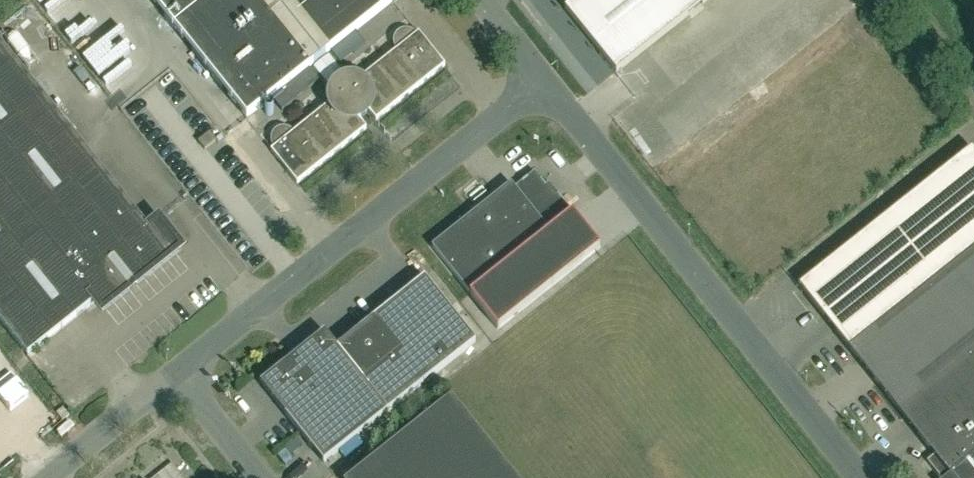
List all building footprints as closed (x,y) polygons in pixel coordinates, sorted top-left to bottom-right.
[(393,2),(392,0),(152,0),(247,118),(272,98),(282,110),(319,81),(310,68),(393,2)] [(707,0),(576,0),(566,8),(617,72),(707,0)] [(703,68),(747,34),(740,26),(697,60),(703,68)] [(274,148),(272,149),(271,150),(297,183),(367,128),(358,117),(362,116),(365,113),(368,110),(376,120),(445,65),(419,32),(416,34),(414,31),(411,30),(407,29),(403,29),(400,31),(397,33),(395,36),(394,40),(394,43),(395,47),(397,50),(359,80),(354,78),(349,78),(345,79),(340,81),(337,84),(334,88),(332,92),(331,97),(331,102),(294,132),(291,129),(288,128),(284,127),(281,127),(277,129),(275,131),(272,134),(271,138),(271,141),(272,145),(274,148)] [(28,355),(95,301),(103,311),(181,248),(159,220),(149,228),(0,41),(0,320),(28,355)] [(205,149),(217,140),(210,132),(199,141),(205,149)] [(973,147),(800,286),(935,455),(927,462),(940,477),(973,477),(973,147)] [(512,182),(492,198),(432,246),(471,294),(550,231),(549,230),(572,211),(558,194),(553,198),(547,190),(549,189),(535,171),(515,187),(512,182)] [(280,368),(261,382),(325,462),(389,410),(476,341),(425,277),(338,347),(326,331),(285,364),(280,363),(280,368)] [(451,396),(349,477),(517,477),(451,396)] [(173,463),(154,477),(184,477),(173,463)]
